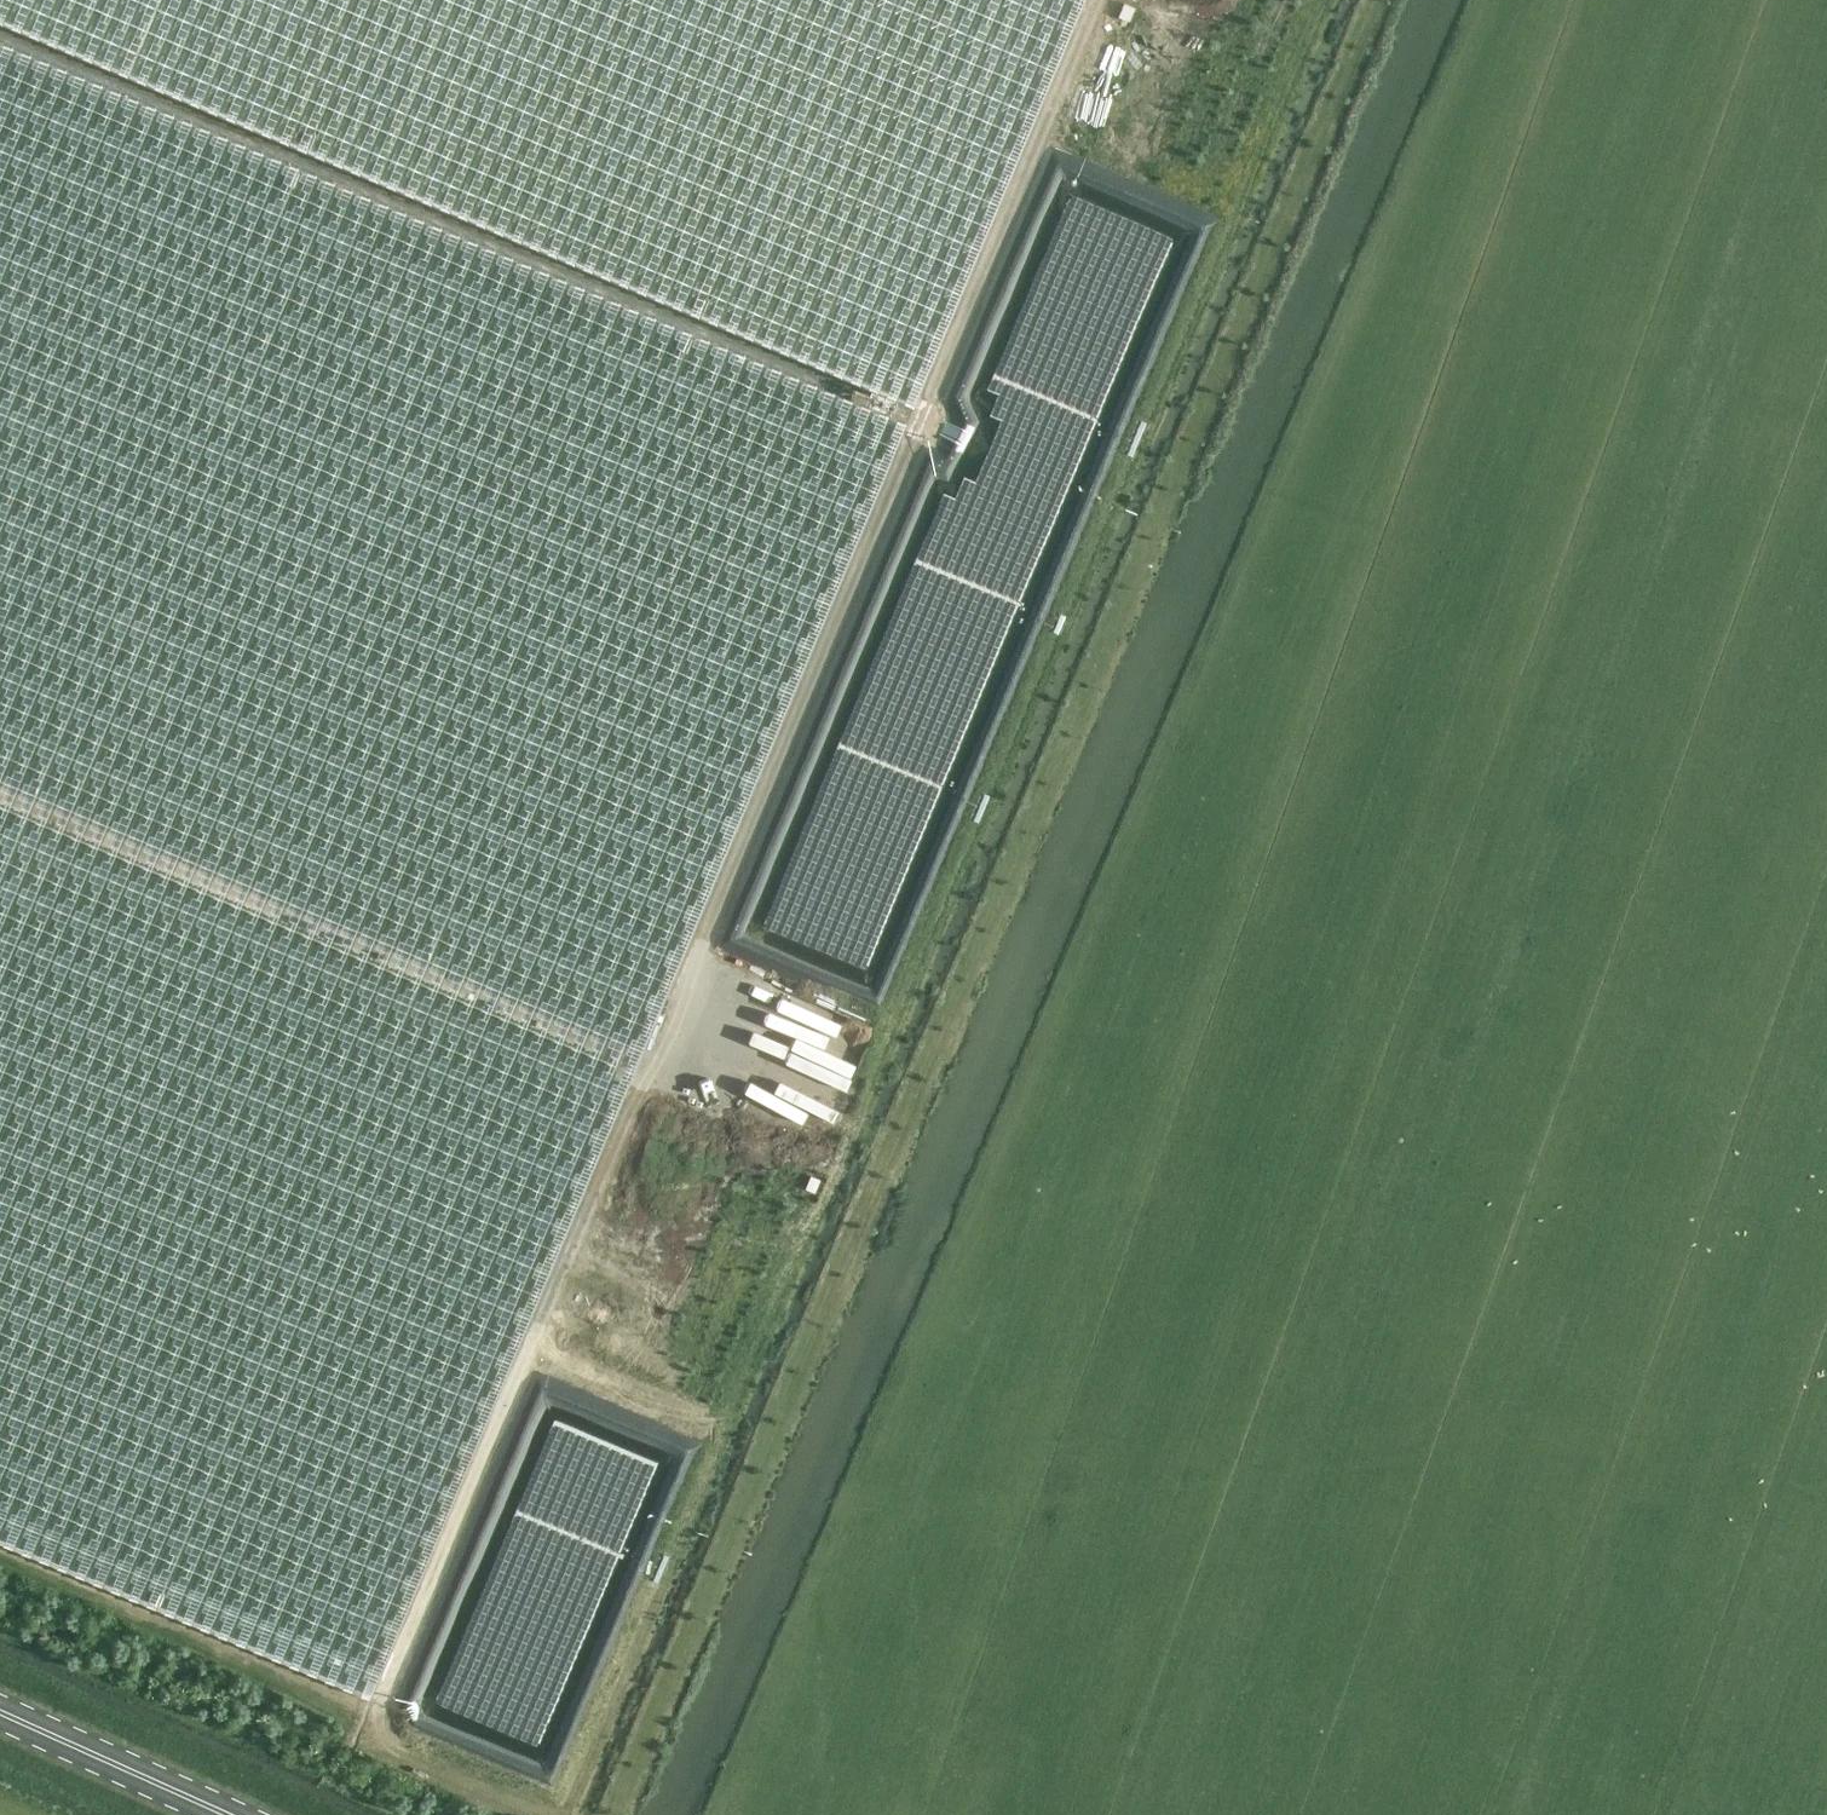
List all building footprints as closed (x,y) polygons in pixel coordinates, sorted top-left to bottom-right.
[(370,1697),(1083,0),(0,0),(0,1541),(370,1697)]
